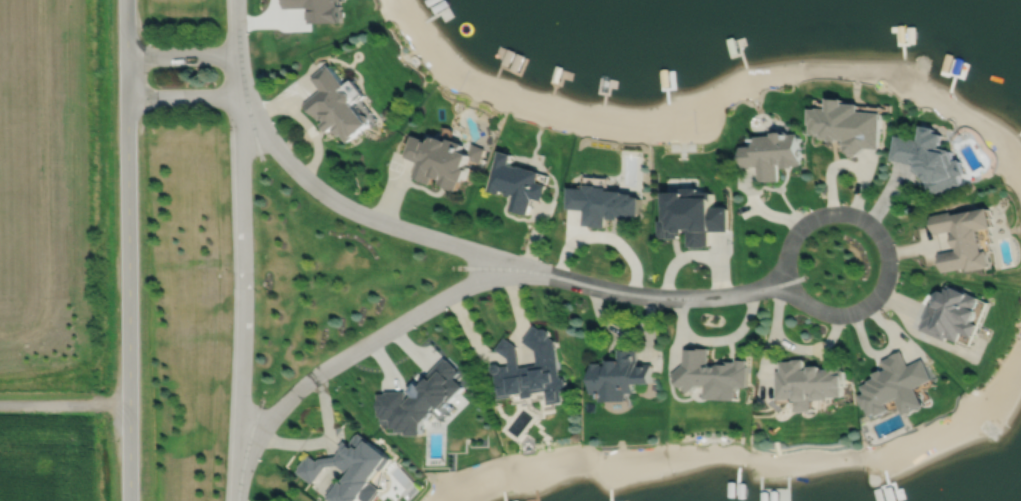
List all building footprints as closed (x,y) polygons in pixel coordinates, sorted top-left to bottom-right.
[(284,7),(309,6),(309,22),(340,21),(339,4),(338,4),(338,0),(284,0),(284,7)] [(328,64),(311,77),(321,90),(304,103),(312,113),(313,112),(319,119),(323,116),(327,121),(323,124),(328,132),(333,128),(339,136),(341,134),(346,141),(369,124),(369,119),(366,115),(362,114),(353,103),(364,95),(351,79),(344,85),(328,64)] [(829,98),(828,108),(818,108),(817,109),(810,108),(809,124),(811,124),(810,134),(821,135),(821,138),(829,139),(829,140),(838,141),(838,139),(845,140),(842,142),(844,145),(843,146),(851,155),(852,155),(854,157),(865,148),(880,149),(883,113),(859,111),(860,104),(844,103),(844,99),(829,98)] [(897,135),(892,160),(915,164),(914,169),(929,183),(933,194),(964,185),(961,176),(967,174),(962,159),(957,161),(953,150),(941,148),(944,134),(936,133),(937,128),(923,125),(920,140),(897,135)] [(755,137),(756,146),(741,147),(742,167),(757,166),(758,181),(766,181),(766,182),(778,181),(777,164),(781,164),(781,168),(801,166),(800,156),(801,156),(801,149),(799,149),(798,133),(790,134),(788,132),(772,133),(772,135),(755,137)] [(413,135),(404,156),(419,162),(413,176),(421,179),(420,180),(430,184),(434,176),(441,179),(440,183),(445,185),(444,187),(456,191),(460,180),(464,182),(470,167),(466,165),(469,159),(478,163),(484,148),(471,143),(467,153),(462,151),(465,144),(449,138),(448,140),(439,137),(438,138),(433,136),(431,143),(413,135)] [(500,151),(488,190),(500,194),(501,191),(506,192),(506,195),(512,197),(513,194),(514,195),(509,209),(528,215),(533,198),(542,201),(547,185),(538,182),(541,172),(519,166),(519,167),(510,164),(513,155),(500,151)] [(568,188),(567,209),(584,210),(583,225),(592,226),(592,227),(606,228),(606,216),(609,217),(609,218),(620,219),(620,218),(621,218),(621,222),(633,222),(634,217),(637,217),(639,197),(632,197),(632,194),(622,194),(622,192),(609,191),(609,188),(598,187),(598,186),(586,185),(585,189),(568,188)] [(664,193),(664,215),(661,216),(661,221),(658,221),(658,235),(658,238),(661,238),(668,238),(668,239),(679,239),(679,234),(684,234),(684,232),(688,232),(688,247),(692,247),(692,248),(705,248),(705,246),(709,246),(709,232),(711,232),(728,231),(728,207),(710,207),(710,201),(711,201),(710,192),(697,192),(697,188),(681,188),(681,193),(664,193)] [(932,216),(936,234),(954,231),(954,234),(953,234),(956,248),(957,248),(958,250),(939,254),(943,273),(967,268),(968,271),(991,267),(988,251),(984,252),(980,230),(994,228),(990,208),(954,215),(953,212),(932,216)] [(929,304),(922,321),(923,321),(920,330),(946,341),(947,338),(957,342),(956,343),(968,348),(972,338),(974,338),(980,325),(975,323),(979,313),(974,310),(975,308),(977,308),(980,301),(978,300),(979,298),(948,285),(946,288),(949,290),(948,294),(943,292),(938,294),(935,301),(937,307),(941,309),(929,304)] [(505,338),(497,350),(502,354),(505,367),(502,367),(499,365),(494,366),(493,368),(493,373),(495,375),(498,392),(499,392),(500,400),(514,398),(514,397),(523,396),(524,399),(535,398),(534,394),(548,392),(550,406),(565,404),(563,392),(565,392),(564,389),(567,389),(565,379),(563,379),(562,375),(560,375),(555,341),(549,337),(550,336),(549,331),(546,329),(541,329),(541,330),(534,325),(523,342),(535,351),(537,365),(520,368),(517,346),(505,338)] [(708,365),(709,349),(693,348),(693,349),(684,349),(683,365),(672,376),(688,395),(697,386),(705,387),(704,400),(736,402),(736,388),(747,388),(749,367),(746,367),(747,360),(736,360),(736,362),(726,362),(726,365),(718,364),(718,366),(708,365)] [(592,364),(593,396),(602,396),(602,404),(626,403),(626,395),(634,394),(634,386),(653,386),(652,365),(637,365),(637,349),(619,349),(619,361),(613,361),(613,360),(606,360),(606,367),(602,367),(602,364),(592,364)] [(883,362),(892,357),(892,356),(902,351),(910,367),(924,360),(935,381),(917,390),(926,407),(907,417),(899,401),(889,406),(892,412),(880,418),(878,414),(872,417),(868,409),(866,410),(860,398),(866,394),(863,387),(870,383),(870,382),(877,379),(875,375),(883,371),(884,372),(888,371),(883,362)] [(421,423),(422,423),(425,425),(434,415),(441,422),(454,408),(450,404),(452,402),(452,401),(464,388),(455,380),(461,373),(458,370),(459,369),(450,361),(449,361),(446,358),(426,380),(428,382),(422,389),(418,384),(410,392),(414,397),(409,402),(406,402),(406,392),(386,393),(386,395),(378,395),(378,418),(381,417),(381,421),(390,421),(390,430),(397,430),(397,434),(406,434),(406,437),(421,437),(421,423)] [(805,371),(804,360),(793,360),(793,362),(780,362),(781,372),(777,372),(778,401),(796,400),(797,414),(813,413),(812,402),(830,402),(830,399),(843,398),(842,389),(845,389),(844,371),(841,371),(841,366),(829,366),(829,370),(822,370),(822,367),(811,368),(811,371),(805,371)] [(306,460),(305,459),(298,469),(299,470),(296,473),(305,480),(307,477),(312,481),(317,475),(319,476),(326,468),(337,466),(345,472),(341,478),(338,475),(327,491),(340,500),(342,500),(344,498),(348,500),(356,500),(363,492),(362,492),(373,477),(371,476),(380,465),(382,467),(389,460),(368,443),(369,442),(359,434),(358,436),(356,435),(350,443),(352,444),(350,445),(353,447),(352,449),(344,443),(339,449),(341,451),(336,457),(319,460),(317,462),(309,457),(306,460)]
